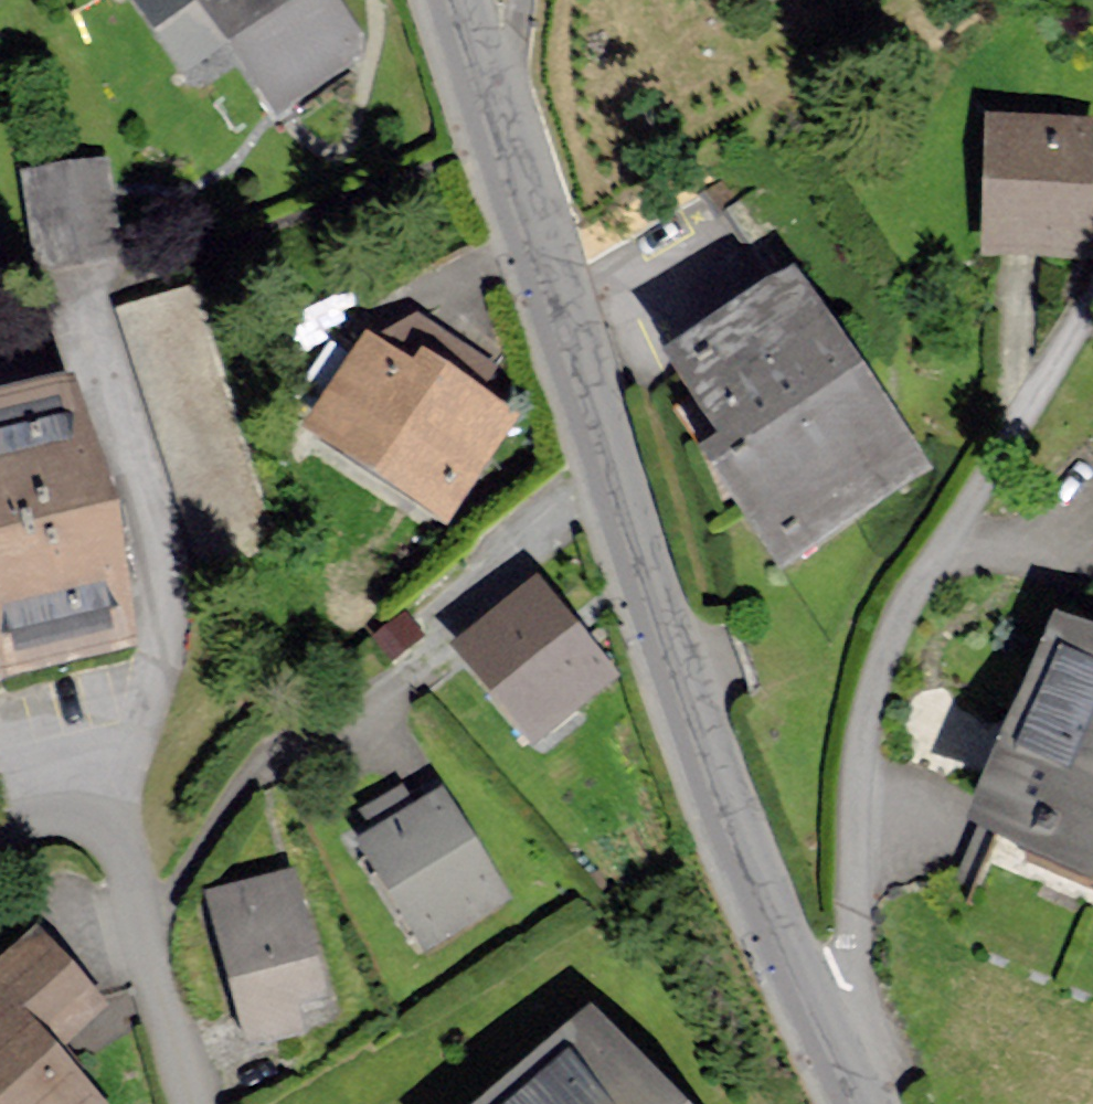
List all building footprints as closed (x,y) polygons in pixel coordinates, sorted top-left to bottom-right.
[(277,101),(361,44),(331,0),(209,0),(277,101)] [(995,261),(1092,262),(1092,128),(997,127),(995,261)] [(32,179),(50,279),(131,264),(113,165),(32,179)] [(199,280),(121,302),(193,552),(271,530),(199,280)] [(815,307),(681,385),(785,561),(918,483),(815,307)] [(385,342),(312,446),(444,538),(517,433),(385,342)] [(0,420),(0,656),(10,692),(147,654),(75,399),(0,420)] [(542,589),(462,669),(542,750),(623,670),(542,589)] [(978,851),(1092,901),(1092,642),(1072,633),(978,851)] [(440,793),(363,839),(426,943),(503,896),(440,793)] [(303,883),(207,909),(238,1023),(334,997),(303,883)] [(36,946),(0,978),(0,1103),(87,1103),(51,1065),(103,1018),(36,946)] [(512,1103),(668,1103),(599,1027),(512,1103)]
